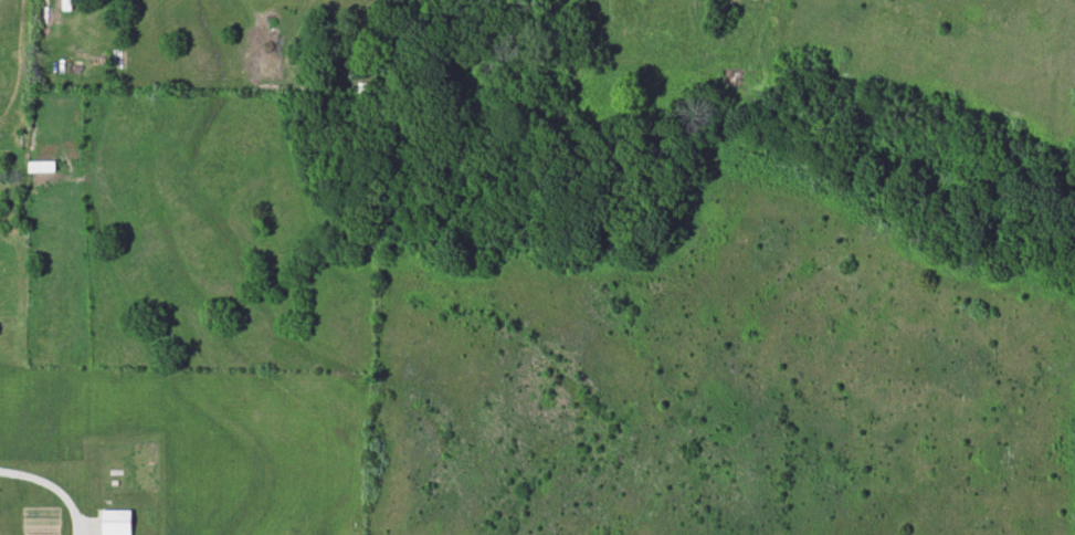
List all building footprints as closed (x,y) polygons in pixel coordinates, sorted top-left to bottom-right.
[(27,173),(54,173),(54,162),(27,162),(27,173)] [(100,512),(100,534),(130,534),(130,512),(100,512)]
